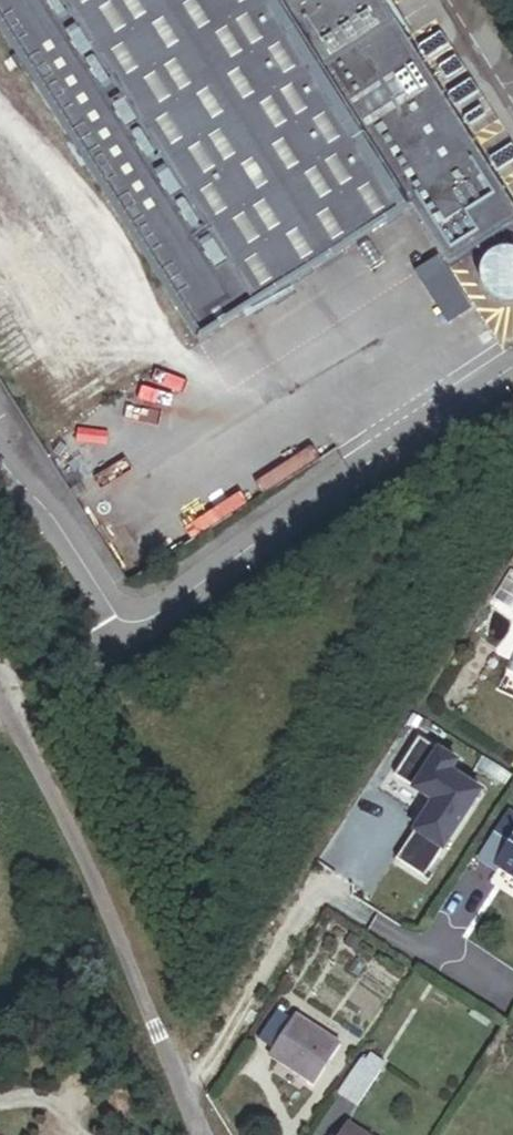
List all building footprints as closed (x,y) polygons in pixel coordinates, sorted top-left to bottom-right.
[(28,68),(200,343),(412,211),(452,269),(479,250),(485,258),(478,278),(481,289),(484,296),(491,300),(501,306),(512,305),(512,247),(503,250),(497,239),(512,229),(512,206),(385,0),(0,0),(0,24),(28,68)] [(484,296),(481,289),(472,294),(480,307),(491,300),(484,296)] [(400,780),(433,802),(457,765),(425,745),(423,747),(413,741),(396,766),(405,772),(400,780)] [(509,818),(480,864),(498,875),(501,869),(512,876),(512,821),(509,818)] [(496,1020),(479,1010),(473,1021),(489,1031),(496,1020)] [(270,1060),(312,1088),(340,1046),(298,1018),(290,1030),(273,1057),(270,1060)] [(255,1045),(273,1057),(290,1030),(272,1019),(255,1045)] [(360,1111),(386,1070),(372,1061),(367,1068),(362,1065),(341,1099),(360,1111)]
